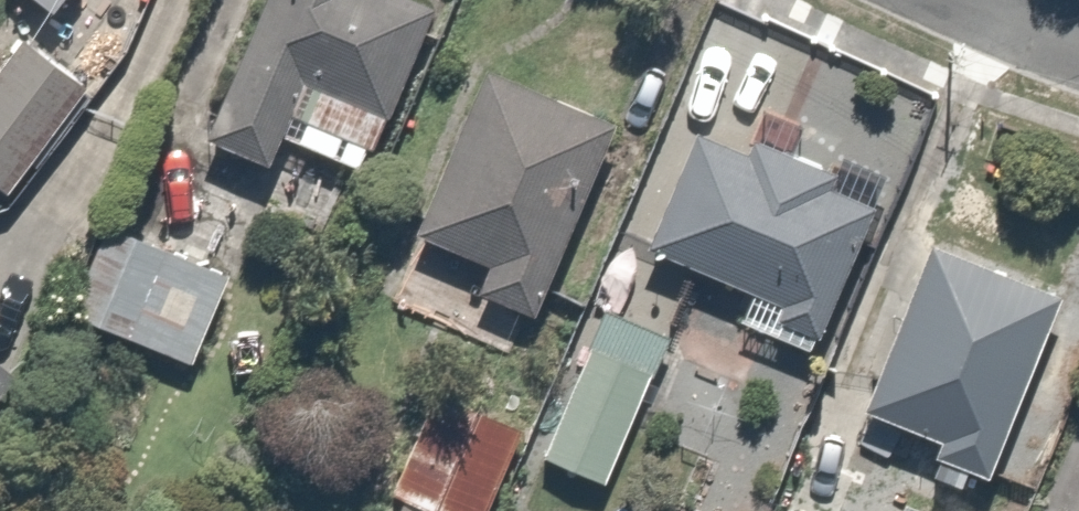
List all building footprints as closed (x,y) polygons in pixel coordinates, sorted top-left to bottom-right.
[(70,0),(0,0),(0,37),(62,74),(97,16),(70,0)] [(176,156),(249,188),(259,165),(343,201),(417,31),(344,0),(244,0),(176,156)] [(62,114),(0,76),(0,215),(62,114)] [(604,154),(454,93),(385,262),(471,298),(458,330),(522,355),(604,154)] [(787,394),(863,216),(806,192),(817,167),(734,132),(727,148),(673,125),(607,279),(720,327),(706,360),(787,394)] [(205,288),(103,252),(68,347),(171,384),(205,288)] [(899,258),(830,450),(908,478),(901,497),(939,510),(973,510),(1046,310),(899,258)] [(510,491),(570,510),(585,510),(636,371),(562,347),(510,491)] [(0,352),(0,410),(27,371),(0,352)] [(410,422),(387,510),(478,510),(496,444),(410,422)]
